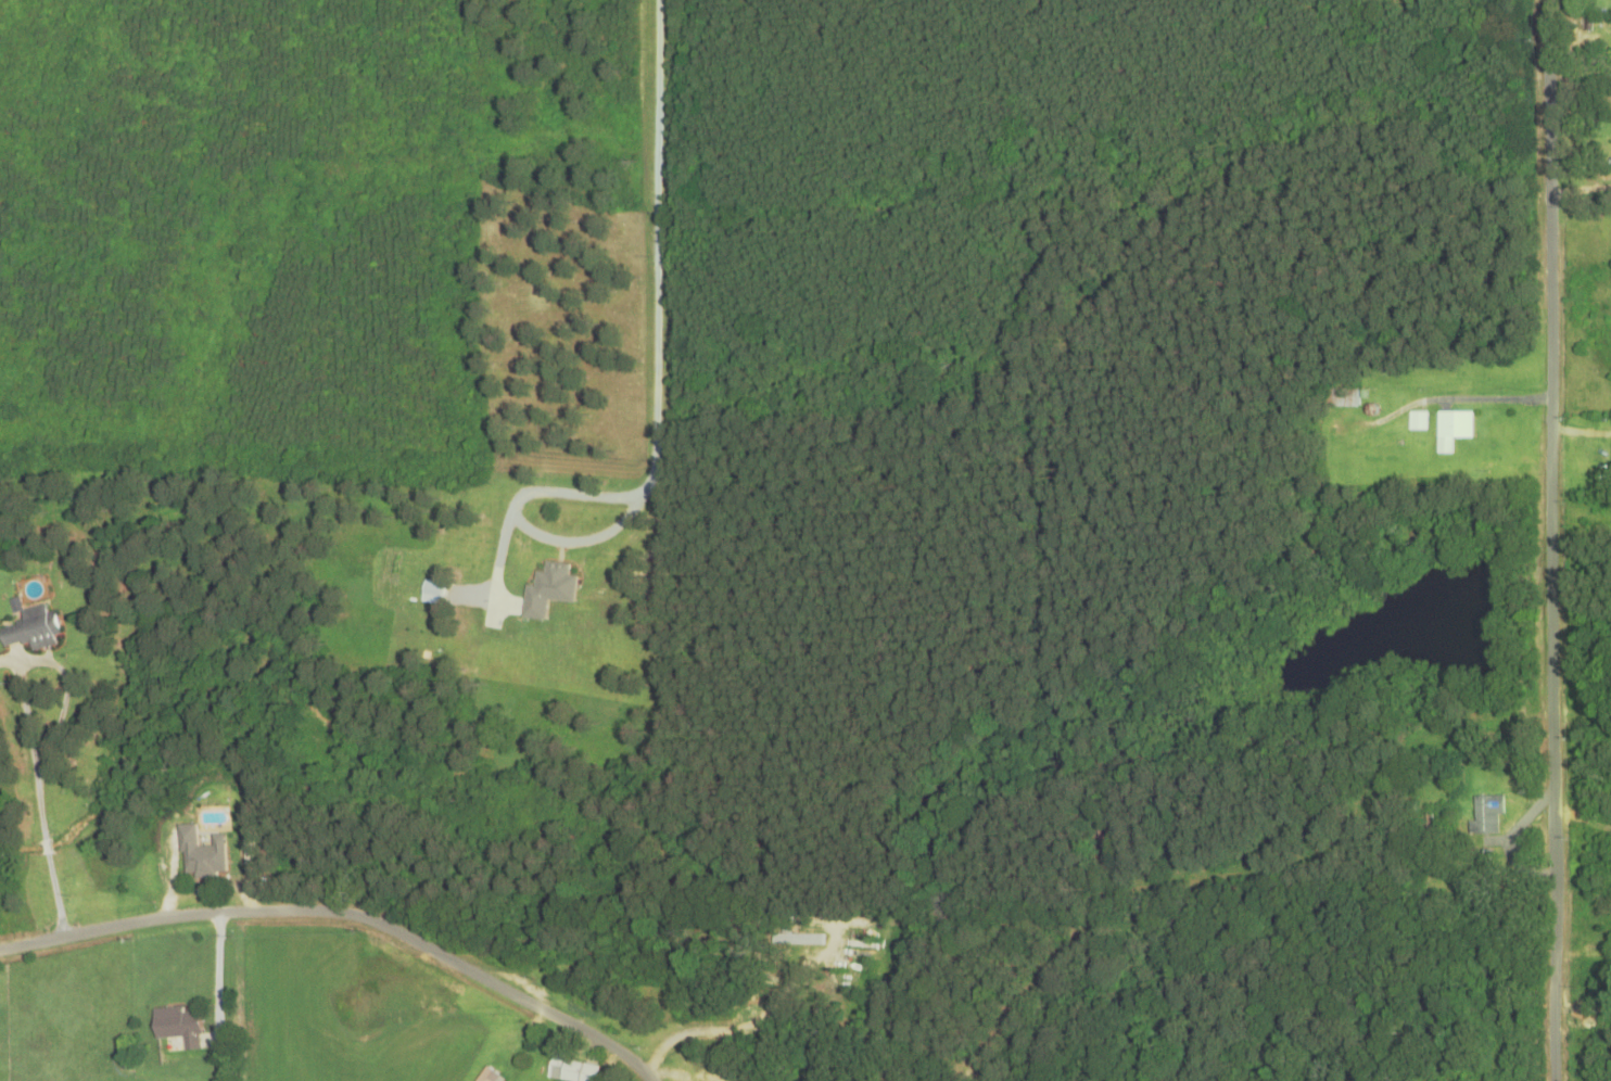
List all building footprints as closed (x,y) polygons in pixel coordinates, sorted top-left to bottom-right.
[(1358,390),(1325,390),(1325,408),(1358,408),(1358,390)] [(1409,431),(1428,431),(1428,412),(1409,412),(1409,431)] [(1473,412),(1437,412),(1437,455),(1452,455),(1452,439),(1473,439),(1473,412)] [(52,613),(47,614),(45,606),(20,612),(23,624),(0,630),(0,640),(2,648),(30,642),(32,651),(60,644),(52,613)] [(1504,816),(1504,796),(1474,796),(1474,822),(1468,822),(1468,835),(1499,835),(1499,816),(1504,816)] [(1426,830),(1439,830),(1439,812),(1426,812),(1426,830)] [(1601,926),(1601,936),(1610,936),(1610,925),(1601,926)] [(781,936),(781,945),(832,945),(832,936),(781,936)] [(153,1040),(184,1038),(184,1051),(200,1051),(198,1014),(182,1015),(181,1009),(152,1011),(153,1040)] [(599,1068),(551,1058),(547,1078),(563,1080),(596,1080),(599,1068)] [(485,1067),(476,1080),(504,1080),(485,1067)] [(742,1077),(695,1071),(694,1080),(742,1080),(742,1077)]
